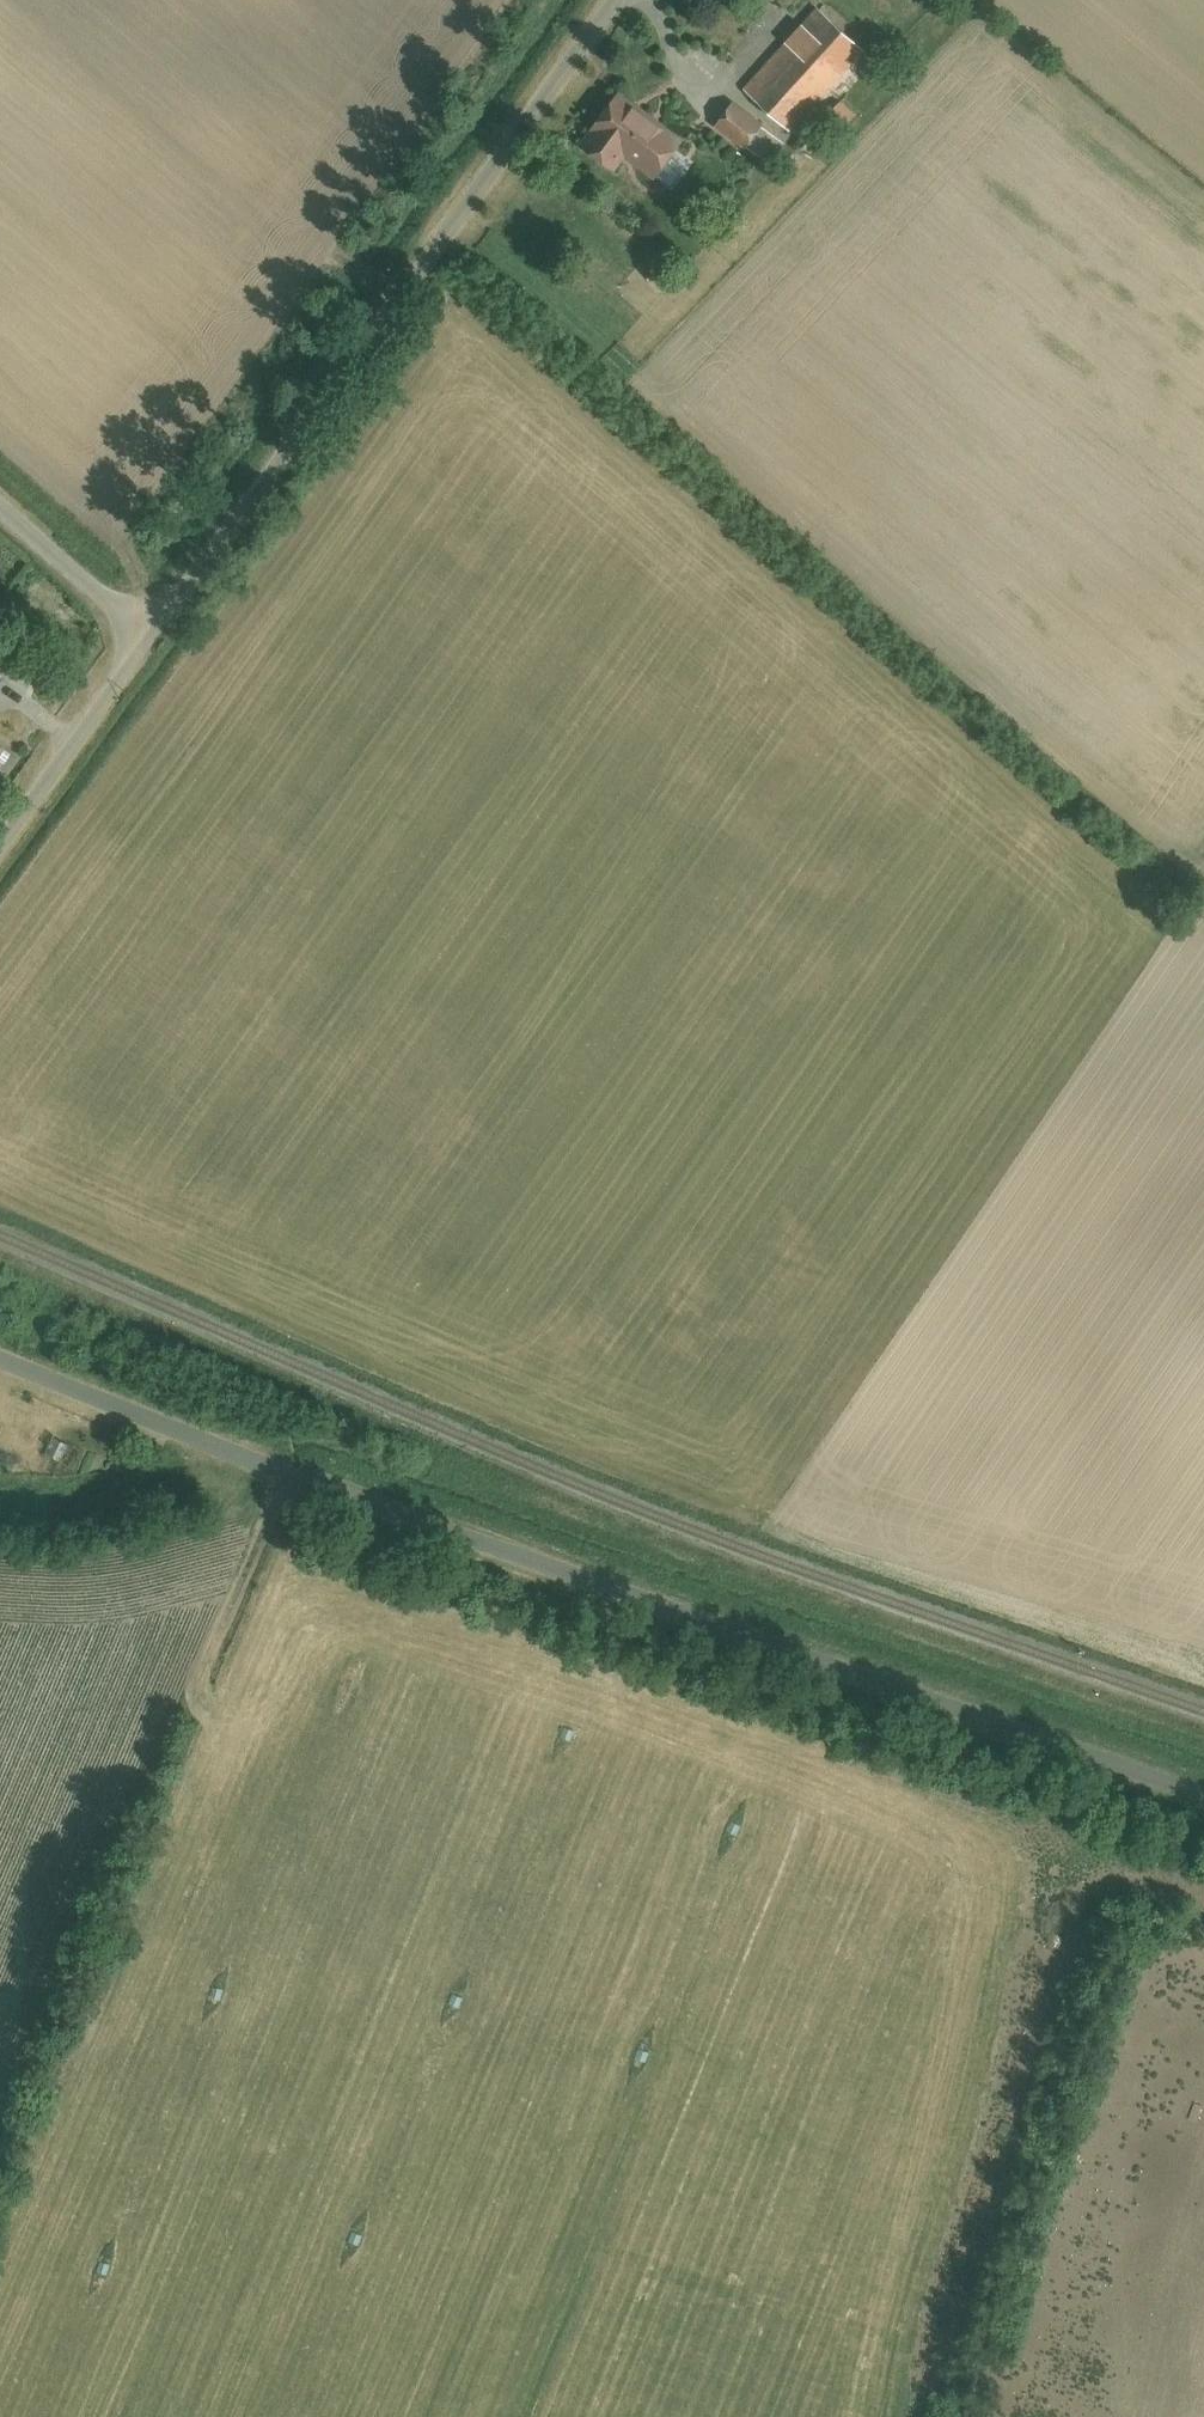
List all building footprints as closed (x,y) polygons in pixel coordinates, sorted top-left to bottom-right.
[(851,50),(802,9),(736,86),(785,128),(851,50)] [(680,137),(622,100),(586,157),(606,170),(619,150),(657,173),(680,137)] [(739,116),(723,136),(748,157),(765,137),(739,116)]
